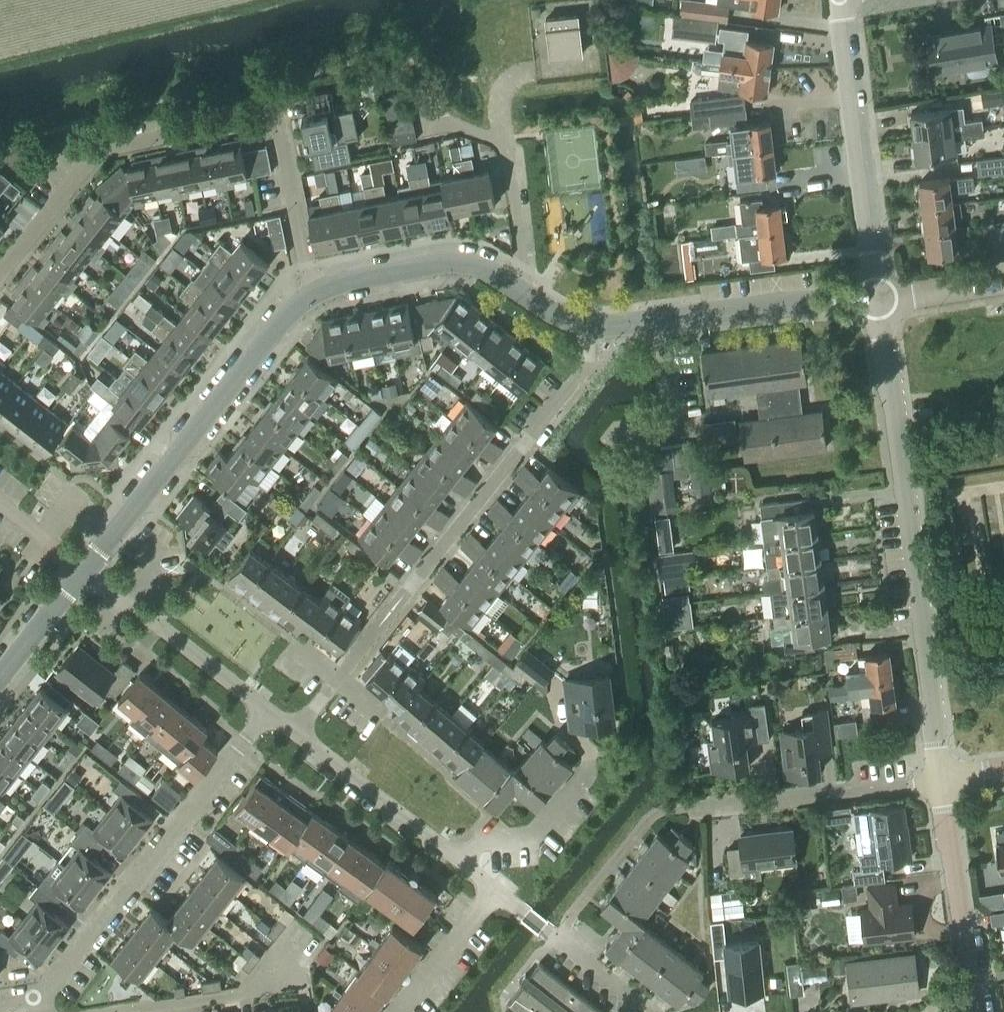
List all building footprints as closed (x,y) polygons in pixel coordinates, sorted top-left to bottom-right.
[(679,12),(728,19),(730,3),(778,9),(779,0),(717,0),(716,1),(707,0),(680,0),(679,12)] [(541,15),(540,5),(531,6),(532,15),(541,15)] [(606,6),(604,18),(622,20),(624,8),(606,6)] [(546,17),(550,57),(582,53),(578,14),(546,17)] [(715,21),(679,16),(673,16),(671,34),(713,39),(715,21)] [(988,62),(996,60),(990,23),(927,34),(934,71),(967,65),(968,71),(970,74),(973,74),(985,72),(988,71),(989,67),(988,62)] [(721,25),(719,37),(723,38),(720,61),(770,67),(773,44),(747,40),(748,29),(721,25)] [(637,53),(609,50),(612,78),(620,77),(628,74),(634,68),(637,60),(637,53)] [(694,63),(693,68),(697,71),(719,74),(717,87),(766,93),(770,67),(720,61),(720,62),(699,60),(694,63)] [(333,112),(331,105),(328,89),(306,94),(310,116),(302,118),(307,147),(311,146),(315,168),(352,160),(347,138),(358,136),(359,136),(353,107),(352,107),(352,108),(333,112)] [(1003,102),(1002,94),(1001,89),(980,92),(982,106),(1003,102)] [(385,107),(409,102),(407,92),(383,96),(385,107)] [(710,111),(745,106),(743,93),(709,98),(690,100),(691,113),(710,111)] [(388,119),(411,113),(409,102),(385,107),(388,119)] [(710,111),(691,113),(693,126),(712,124),(746,119),(745,106),(710,111)] [(913,135),(983,126),(982,118),(953,122),(951,107),(911,112),(913,135)] [(390,129),(414,125),(411,113),(388,119),(390,129)] [(732,140),(727,141),(728,152),(773,146),(770,121),(746,124),(740,125),(730,126),(732,139),(732,140)] [(393,144),(417,139),(414,125),(390,129),(393,144)] [(955,138),(965,136),(984,134),(983,126),(913,135),(916,157),(956,152),(955,138)] [(222,148),(217,149),(226,188),(234,186),(233,179),(260,173),(254,148),(242,150),(239,138),(221,142),(222,148)] [(460,143),(463,156),(472,154),(469,142),(460,143)] [(211,144),(194,148),(201,183),(202,185),(216,182),(217,189),(226,188),(217,149),(212,150),(211,144)] [(267,145),(254,148),(260,173),(272,171),(267,145)] [(773,146),(728,152),(730,163),(734,162),(737,188),(767,185),(765,172),(776,171),(773,146)] [(173,159),(181,197),(190,195),(188,188),(202,185),(201,183),(194,148),(176,151),(178,157),(173,159)] [(167,154),(150,157),(155,183),(157,195),(171,192),(173,198),(181,197),(173,159),(168,160),(167,154)] [(979,174),(1003,171),(1003,155),(978,158),(979,174)] [(472,156),(462,158),(465,173),(467,183),(472,207),(495,203),(488,169),(475,171),(472,156)] [(122,165),(109,176),(130,207),(134,201),(135,206),(145,204),(144,197),(157,195),(155,183),(150,157),(132,161),(133,167),(128,168),(125,169),(122,165)] [(455,175),(442,178),(444,186),(449,212),(450,212),(472,207),(467,183),(465,173),(462,158),(452,160),(455,175)] [(427,165),(418,167),(422,190),(429,224),(429,225),(432,227),(438,225),(440,222),(452,220),(450,212),(449,212),(444,186),(431,188),(427,165)] [(399,186),(398,186),(400,195),(400,194),(408,228),(419,226),(421,229),(427,227),(429,224),(422,190),(418,167),(407,169),(410,183),(399,186)] [(3,189),(14,197),(21,188),(10,180),(0,172),(0,192),(3,189)] [(949,177),(919,181),(922,205),(952,201),(951,191),(975,188),(973,174),(949,177)] [(90,194),(79,208),(110,231),(124,213),(129,207),(130,207),(109,176),(97,187),(101,191),(99,193),(95,198),(90,194)] [(383,182),(375,184),(385,233),(407,228),(408,228),(400,194),(400,195),(386,197),(383,182)] [(367,201),(356,203),(362,238),(385,233),(375,184),(364,186),(367,201)] [(339,191),(330,193),(341,242),(362,238),(356,203),(353,188),(339,191)] [(321,202),(307,205),(309,213),(316,247),(341,242),(330,193),(319,195),(321,202)] [(739,234),(783,228),(780,203),(763,205),(762,197),(740,200),(742,222),(737,222),(739,234)] [(244,200),(247,214),(255,212),(252,198),(244,200)] [(952,201),(922,205),(925,229),(955,226),(955,225),(954,214),(962,213),(960,200),(952,202),(952,201)] [(207,207),(209,221),(217,220),(214,206),(207,207)] [(202,223),(209,221),(207,207),(199,209),(202,223)] [(79,208),(69,221),(73,225),(70,229),(101,253),(106,247),(101,242),(110,231),(79,208)] [(280,214),(266,217),(273,248),(286,245),(280,214)] [(161,217),(164,231),(172,229),(169,215),(161,217)] [(156,233),(164,231),(161,217),(154,218),(156,233)] [(1003,257),(1003,220),(987,222),(991,259),(1003,257)] [(735,235),(734,223),(709,226),(710,239),(735,235)] [(955,226),(925,229),(928,255),(931,254),(932,258),(942,256),(942,253),(958,251),(957,238),(963,237),(962,224),(955,225),(955,226)] [(786,254),(783,228),(739,234),(742,258),(749,257),(750,271),(775,268),(774,255),(786,254)] [(62,229),(51,243),(81,267),(90,256),(95,260),(101,253),(70,229),(67,233),(62,229)] [(220,242),(214,249),(253,281),(268,262),(241,240),(232,251),(220,242)] [(51,243),(40,257),(45,261),(42,265),(73,289),(78,282),(73,278),(81,267),(51,243)] [(140,255),(152,264),(156,258),(144,249),(140,255)] [(210,259),(203,268),(213,276),(240,298),(253,281),(214,249),(208,257),(210,259)] [(147,270),(152,264),(140,255),(135,261),(147,270)] [(33,265),(23,278),(53,303),(62,292),(67,296),(73,289),(42,265),(38,269),(33,265)] [(187,285),(186,285),(226,315),(240,298),(213,276),(203,268),(194,279),(192,277),(187,285)] [(111,291),(123,300),(136,283),(125,274),(111,291)] [(23,279),(12,292),(17,296),(13,301),(38,321),(43,325),(50,318),(44,314),(53,303),(23,278),(23,279)] [(186,285),(180,293),(192,302),(186,310),(213,332),(226,315),(186,285)] [(107,297),(118,306),(123,300),(111,291),(107,297)] [(456,296),(419,303),(425,333),(428,332),(436,323),(450,335),(474,305),(459,292),(456,296)] [(151,302),(144,310),(148,314),(152,317),(170,331),(197,352),(213,332),(186,310),(176,322),(151,302)] [(407,302),(386,307),(393,345),(393,344),(395,355),(422,349),(419,334),(425,333),(419,303),(408,305),(407,302)] [(474,305),(450,335),(468,349),(492,319),(474,305)] [(11,320),(18,312),(10,306),(3,314),(11,320)] [(386,307),(366,311),(373,349),(376,362),(396,358),(395,355),(393,344),(393,345),(386,307)] [(343,315),(342,316),(350,353),(373,349),(366,311),(343,315)] [(18,312),(11,320),(28,334),(34,326),(18,312)] [(148,314),(142,321),(147,324),(151,328),(164,338),(156,348),(183,370),(197,352),(170,331),(152,317),(148,314)] [(306,346),(306,347),(320,358),(330,365),(337,356),(350,353),(342,316),(322,320),(323,324),(323,325),(306,346)] [(82,326),(95,336),(101,330),(88,319),(82,326)] [(492,319),(468,349),(484,362),(508,332),(492,319)] [(89,343),(90,343),(95,336),(82,326),(77,333),(83,337),(89,343)] [(508,332),(484,362),(502,376),(526,346),(508,332)] [(45,347),(51,339),(44,333),(37,341),(45,347)] [(73,349),(77,345),(60,333),(57,336),(73,349)] [(80,354),(89,343),(83,337),(77,345),(73,349),(80,354)] [(798,383),(807,382),(801,337),(702,351),(708,395),(757,388),(757,390),(777,387),(799,385),(798,383)] [(51,339),(45,347),(52,353),(58,345),(51,339)] [(526,346),(502,376),(520,390),(544,360),(526,346)] [(45,347),(36,358),(45,366),(54,355),(52,353),(45,347)] [(136,349),(130,357),(142,366),(169,388),(169,387),(172,388),(176,382),(175,379),(183,370),(156,348),(147,359),(136,349)] [(292,371),(325,397),(338,380),(308,356),(300,367),(297,364),(292,371)] [(127,367),(119,377),(128,384),(154,406),(162,396),(166,396),(170,391),(169,388),(142,366),(130,357),(124,365),(127,367)] [(447,378),(452,371),(442,363),(437,370),(447,378)] [(16,382),(0,370),(0,403),(16,382)] [(74,371),(68,378),(76,385),(82,377),(78,374),(75,372),(74,371)] [(312,413),(325,397),(292,371),(286,378),(289,380),(282,389),(312,413)] [(452,371),(447,378),(456,385),(462,379),(452,371)] [(68,378),(62,386),(66,389),(70,392),(76,385),(68,378)] [(17,383),(16,382),(0,403),(0,415),(12,424),(33,395),(17,383)] [(100,392),(117,406),(137,421),(140,424),(154,406),(128,384),(119,394),(107,384),(100,392)] [(777,387),(786,452),(827,446),(822,407),(802,410),(799,385),(777,387)] [(369,399),(382,396),(381,387),(367,389),(369,399)] [(744,457),(786,452),(777,387),(757,390),(761,417),(739,420),(744,457)] [(73,426),(57,446),(71,457),(72,467),(109,463),(118,452),(131,436),(127,433),(137,421),(117,406),(100,392),(95,388),(87,398),(109,416),(90,440),(73,426)] [(298,431),(312,413),(282,389),(273,401),(271,398),(265,405),(298,431)] [(480,404),(486,397),(476,390),(471,397),(480,404)] [(50,409),(34,396),(33,395),(12,424),(28,437),(50,409)] [(486,397),(480,404),(490,412),(496,405),(486,397)] [(466,400),(452,418),(483,442),(488,435),(497,424),(466,400)] [(933,404),(919,406),(919,408),(919,414),(920,417),(934,415),(933,404)] [(285,447),(298,431),(265,405),(259,412),(262,415),(255,424),(285,447)] [(368,432),(382,414),(373,407),(359,424),(368,432)] [(50,409),(28,437),(46,450),(68,422),(50,409)] [(705,442),(737,437),(734,417),(702,422),(705,442)] [(452,418),(439,434),(469,459),(477,449),(483,442),(452,418)] [(368,432),(359,424),(358,423),(344,440),(354,448),(368,432)] [(271,465),(285,447),(255,424),(246,434),(244,432),(238,439),(271,465)] [(439,434),(425,451),(456,476),(461,469),(469,459),(439,434)] [(491,438),(486,444),(499,454),(504,447),(491,438)] [(258,482),(271,465),(238,439),(233,446),(235,448),(228,457),(250,475),(249,475),(258,482)] [(697,464),(694,442),(683,443),(686,465),(697,464)] [(686,465),(683,443),(671,445),(674,467),(686,465)] [(486,444),(480,451),(493,461),(499,454),(486,444)] [(674,467),(671,445),(660,446),(660,448),(663,465),(663,468),(674,467)] [(335,458),(342,464),(349,455),(337,446),(331,455),(335,458)] [(228,457),(220,451),(206,468),(236,492),(249,475),(250,475),(228,457)] [(425,451),(412,468),(443,492),(450,483),(456,476),(425,451)] [(334,475),(342,464),(335,458),(326,469),(334,475)] [(525,464),(520,471),(532,481),(538,474),(525,464)] [(708,466),(690,468),(693,493),(710,491),(708,466)] [(541,477),(535,484),(566,508),(579,491),(549,467),(541,477)] [(688,475),(687,468),(687,467),(650,471),(655,511),(676,509),(672,477),(688,475)] [(412,468),(399,485),(429,509),(435,503),(443,492),(412,468)] [(520,471),(514,478),(515,478),(527,488),(532,481),(520,471)] [(464,472),(459,478),(471,488),(477,481),(464,472)] [(459,478),(453,485),(466,495),(471,488),(459,478)] [(307,493),(314,499),(322,489),(315,484),(307,493)] [(530,490),(522,501),(552,525),(566,508),(535,484),(530,490)] [(399,485),(385,502),(416,526),(424,516),(429,509),(399,485)] [(239,519),(247,509),(223,489),(210,505),(194,493),(177,514),(193,527),(188,534),(209,550),(216,541),(223,548),(235,533),(227,527),(228,526),(220,520),(228,510),(239,519)] [(307,509),(314,499),(307,493),(299,503),(307,509)] [(278,510),(284,503),(274,495),(269,503),(278,510)] [(376,495),(362,512),(372,519),(402,543),(408,536),(416,526),(385,502),(376,495)] [(810,497),(760,503),(762,516),(760,516),(761,527),(763,540),(817,534),(814,509),(812,509),(810,498),(810,497)] [(498,498),(493,505),(505,515),(510,508),(498,499),(498,498)] [(514,511),(508,517),(539,541),(552,525),(522,501),(514,511)] [(288,518),(294,511),(284,503),(278,510),(288,518)] [(438,505),(432,512),(445,522),(450,515),(438,505)] [(493,505),(487,512),(488,512),(500,522),(505,515),(493,505)] [(322,526),(327,519),(317,511),(312,518),(322,526)] [(432,512),(427,519),(439,528),(445,522),(432,512)] [(503,524),(495,534),(525,559),(539,541),(508,517),(503,524)] [(327,519),(322,526),(331,534),(337,527),(327,519)] [(372,519),(358,536),(388,561),(397,550),(402,543),(372,519)] [(468,536),(466,539),(478,549),(484,542),(472,532),(471,532),(468,536)] [(487,544),(481,551),(512,575),(525,559),(495,534),(487,544)] [(817,534),(763,540),(763,541),(765,552),(764,552),(766,565),(767,565),(821,558),(817,534)] [(355,553),(361,546),(351,538),(346,545),(355,553)] [(411,539),(405,546),(418,555),(423,548),(411,539)] [(464,540),(460,545),(461,546),(473,555),(478,549),(466,539),(464,540)] [(361,546),(355,553),(365,561),(371,554),(361,546)] [(405,546),(400,553),(412,562),(418,555),(405,546)] [(251,548),(228,579),(245,592),(268,561),(251,548)] [(657,555),(660,578),(684,575),(683,565),(696,563),(694,550),(657,555)] [(476,558),(468,568),(498,592),(512,575),(481,551),(476,558)] [(763,579),(762,582),(763,587),(765,589),(766,590),(768,591),(770,591),(770,590),(787,587),(824,583),(821,558),(767,565),(768,576),(766,577),(763,579)] [(268,561),(245,592),(246,592),(262,605),(285,574),(269,562),(268,561)] [(439,572),(451,582),(457,575),(445,566),(444,566),(439,572)] [(460,578),(454,585),(485,609),(498,592),(468,568),(460,578)] [(394,584),(400,577),(390,569),(384,576),(394,584)] [(436,576),(433,579),(434,580),(446,589),(451,582),(439,572),(436,576)] [(285,574),(262,605),(263,605),(280,618),(302,587),(286,574),(285,574)] [(665,592),(689,588),(688,576),(663,579),(665,592)] [(320,600),(303,622),(304,623),(321,635),(344,605),(351,596),(332,582),(319,599),(320,600)] [(787,587),(770,590),(770,591),(773,613),(827,607),(824,583),(787,587)] [(449,592),(441,602),(471,626),(485,609),(454,585),(449,592)] [(302,587),(280,618),(298,631),(304,623),(303,622),(320,600),(319,599),(303,587),(302,587)] [(420,611),(417,616),(434,630),(436,631),(440,627),(448,616),(446,614),(427,599),(418,609),(420,611)] [(680,602),(664,604),(667,628),(684,626),(680,602)] [(344,605),(321,635),(338,648),(345,639),(350,643),(362,627),(357,623),(361,618),(344,605)] [(775,624),(770,625),(771,639),(772,643),(784,641),(784,642),(785,651),(815,647),(814,643),(831,641),(830,633),(831,633),(830,632),(836,631),(834,618),(829,618),(827,607),(773,613),(773,614),(775,624)] [(448,616),(440,627),(449,635),(453,631),(460,636),(465,629),(448,616)] [(473,635),(467,642),(477,649),(482,642),(473,635)] [(374,670),(367,679),(383,692),(408,663),(416,654),(399,640),(387,655),(382,651),(370,666),(374,670)] [(482,642),(477,649),(486,657),(492,650),(482,642)] [(136,669),(124,660),(123,660),(114,672),(79,644),(56,672),(93,701),(105,687),(115,695),(136,669)] [(825,649),(827,670),(837,669),(835,659),(858,656),(856,645),(825,649)] [(515,661),(544,684),(555,669),(527,647),(515,661)] [(849,683),(892,677),(889,652),(865,655),(867,669),(847,672),(849,683)] [(507,662),(501,669),(510,677),(516,669),(513,667),(507,662)] [(408,663),(383,692),(399,706),(418,685),(425,677),(408,663)] [(516,669),(510,677),(511,677),(520,684),(526,677),(516,669)] [(136,713),(157,687),(140,673),(118,699),(135,713),(136,713)] [(570,728),(595,724),(615,722),(609,673),(564,679),(570,728)] [(850,697),(850,693),(870,690),(874,717),(892,715),(890,702),(895,701),(892,677),(849,683),(829,686),(831,700),(850,697)] [(41,686),(28,702),(56,725),(69,709),(65,705),(71,699),(51,683),(46,690),(41,686)] [(399,706),(392,714),(408,728),(434,699),(430,695),(418,685),(399,706)] [(146,735),(174,701),(157,687),(136,713),(135,713),(129,721),(146,735)] [(434,699),(408,728),(425,742),(451,713),(442,706),(434,699)] [(190,714),(174,701),(146,735),(162,748),(190,714)] [(28,702),(15,718),(44,741),(56,725),(28,702)] [(451,713),(425,742),(441,756),(467,727),(477,715),(462,702),(451,714),(451,713)] [(708,740),(712,770),(749,765),(746,742),(770,739),(765,702),(751,704),(752,714),(711,719),(714,739),(708,740)] [(80,707),(76,712),(72,718),(91,733),(99,722),(80,707)] [(803,726),(780,729),(786,774),(821,770),(818,746),(831,744),(826,709),(801,712),(803,726)] [(200,735),(202,736),(208,729),(190,714),(162,748),(169,754),(179,762),(200,735)] [(15,718),(3,734),(31,757),(44,741),(15,718)] [(834,722),(836,736),(858,733),(856,719),(834,722)] [(467,727),(441,756),(458,770),(482,743),(484,741),(467,727)] [(520,763),(517,767),(548,793),(551,789),(557,783),(561,786),(562,787),(566,782),(568,780),(567,779),(563,775),(572,765),(566,759),(575,749),(565,741),(555,732),(546,743),(541,738),(531,751),(530,752),(526,756),(520,763)] [(19,772),(31,757),(3,734),(0,737),(0,758),(19,772)] [(218,750),(202,736),(200,735),(179,762),(196,776),(218,750)] [(101,756),(108,747),(97,739),(90,748),(101,756)] [(458,770),(455,773),(467,783),(463,788),(470,794),(474,789),(485,798),(511,768),(506,764),(494,754),(486,747),(483,744),(482,743),(458,770)] [(108,747),(101,756),(111,764),(118,755),(108,747)] [(63,755),(70,762),(76,754),(69,748),(63,755)] [(64,769),(70,762),(63,755),(57,763),(64,769)] [(5,789),(19,773),(19,772),(0,758),(0,785),(5,789)] [(142,774),(132,765),(125,760),(118,769),(135,783),(142,774)] [(511,768),(485,798),(497,808),(509,793),(515,786),(521,792),(531,800),(537,805),(548,793),(517,767),(514,764),(511,768)] [(250,787),(235,809),(253,822),(279,786),(261,773),(250,787)] [(152,781),(150,780),(142,774),(135,783),(145,790),(152,781)] [(140,806),(136,802),(142,795),(121,779),(114,789),(120,794),(107,810),(140,836),(154,818),(139,807),(140,806)] [(37,787),(45,794),(51,786),(43,780),(37,787)] [(279,786),(253,822),(264,830),(260,836),(266,841),(271,835),(297,799),(279,786)] [(39,801),(45,794),(37,787),(31,795),(39,801)] [(159,787),(153,796),(169,809),(176,801),(159,787)] [(50,796),(43,805),(44,805),(54,813),(61,804),(51,796),(50,796)] [(297,799),(271,835),(288,847),(314,811),(313,811),(297,799)] [(854,884),(856,884),(885,881),(883,867),(878,867),(878,862),(911,857),(904,806),(854,813),(856,829),(860,829),(863,853),(859,853),(861,870),(853,871),(854,884)] [(125,854),(140,836),(107,810),(93,828),(87,823),(80,831),(100,848),(106,840),(125,854)] [(314,811),(288,847),(289,848),(306,860),(312,852),(332,825),(314,811)] [(12,820),(19,826),(25,818),(18,812),(12,820)] [(312,852),(306,860),(323,872),(324,871),(329,865),(349,837),(332,825),(312,852)] [(207,838),(214,844),(228,855),(237,844),(215,827),(207,838)] [(694,1004),(702,995),(710,984),(699,976),(703,970),(643,923),(646,920),(642,917),(689,858),(684,853),(692,843),(672,827),(664,837),(658,833),(649,844),(644,841),(638,848),(643,852),(625,875),(621,871),(615,879),(619,882),(601,905),(624,923),(606,945),(630,964),(625,969),(633,975),(637,969),(660,987),(656,993),(663,999),(668,993),(679,1002),(683,996),(694,1004)] [(796,861),(792,828),(740,834),(741,846),(728,848),(731,874),(746,872),(745,867),(796,861)] [(996,843),(1000,869),(1003,868),(1003,830),(998,831),(999,842),(996,843)] [(94,856),(100,848),(80,831),(71,842),(78,847),(65,864),(97,890),(111,872),(97,861),(99,859),(94,856)] [(329,865),(324,871),(336,880),(331,887),(336,891),(340,887),(367,850),(349,837),(329,865)] [(367,850),(340,887),(356,899),(357,900),(364,890),(363,890),(384,862),(367,850)] [(245,869),(252,860),(242,852),(235,861),(245,869)] [(205,871),(204,872),(234,895),(234,894),(247,878),(218,855),(205,871)] [(384,862),(363,890),(364,890),(365,891),(367,888),(377,895),(390,904),(415,869),(413,869),(411,869),(410,870),(408,872),(398,865),(388,858),(385,863),(384,862)] [(97,890),(65,864),(58,859),(38,885),(58,901),(64,893),(83,908),(97,890)] [(252,860),(245,869),(256,877),(263,868),(252,860)] [(415,869),(390,904),(404,914),(396,924),(409,933),(420,941),(432,925),(420,917),(420,916),(426,908),(437,893),(417,878),(418,877),(418,875),(419,874),(418,872),(417,870),(416,869),(415,869)] [(192,887),(192,888),(221,911),(221,910),(234,895),(204,872),(192,887)] [(279,896),(286,887),(276,879),(269,888),(279,896)] [(912,902),(895,904),(894,896),(896,896),(895,882),(869,885),(871,906),(862,907),(866,940),(915,934),(912,902)] [(843,899),(857,898),(856,884),(854,884),(842,885),(843,899)] [(52,909),(58,901),(38,885),(29,896),(36,901),(23,917),(56,943),(70,925),(55,914),(56,913),(52,909)] [(286,887),(279,896),(290,904),(297,895),(286,887)] [(180,903),(179,904),(208,927),(209,926),(221,911),(192,888),(180,903)] [(795,899),(794,899),(796,915),(812,913),(810,897),(804,898),(795,899)] [(167,919),(178,927),(177,928),(180,930),(196,943),(208,927),(179,904),(172,913),(167,919)] [(320,914),(312,908),(310,906),(304,914),(314,922),(320,914)] [(152,907),(139,923),(168,945),(180,930),(177,928),(178,927),(167,919),(160,913),(152,907)] [(314,922),(323,930),(330,922),(320,914),(314,922)] [(56,943),(23,917),(9,935),(3,930),(0,933),(0,943),(16,955),(23,946),(41,961),(56,943)] [(280,931),(286,923),(279,917),(273,925),(280,931)] [(273,925),(272,927),(261,918),(256,924),(274,939),(280,931),(273,925)] [(722,920),(710,921),(714,957),(726,956),(730,994),(763,990),(758,940),(725,944),(722,920)] [(393,922),(379,941),(395,952),(409,962),(423,943),(420,941),(409,933),(396,924),(393,922)] [(139,923),(126,939),(155,961),(168,945),(139,923)] [(126,939),(113,956),(139,976),(142,978),(155,961),(126,939)] [(379,941),(366,959),(381,971),(395,981),(402,971),(405,973),(406,973),(408,973),(409,973),(410,972),(411,971),(412,969),(412,968),(411,966),(409,962),(395,952),(379,941)] [(255,963),(261,956),(254,950),(248,957),(255,963)] [(848,962),(849,972),(853,1000),(918,992),(914,953),(848,962)] [(834,973),(845,972),(844,955),(832,957),(834,973)] [(249,971),(255,963),(248,957),(242,965),(249,971)] [(366,959),(352,979),(367,990),(381,1000),(395,981),(381,971),(366,959)] [(507,1004),(517,1011),(604,1011),(539,962),(529,975),(525,972),(519,979),(523,982),(507,1004)] [(212,989),(222,988),(220,978),(211,980),(212,989)] [(338,997),(354,1009),(358,1011),(377,1011),(376,1011),(374,1009),(381,1000),(367,990),(352,979),(338,997)] [(203,991),(212,989),(211,980),(201,982),(203,991)] [(176,995),(185,994),(184,984),(174,986),(176,995)] [(327,1011),(358,1011),(354,1009),(338,997),(327,1011)] [(276,1006),(277,1011),(300,1011),(298,1003),(276,1006)]
